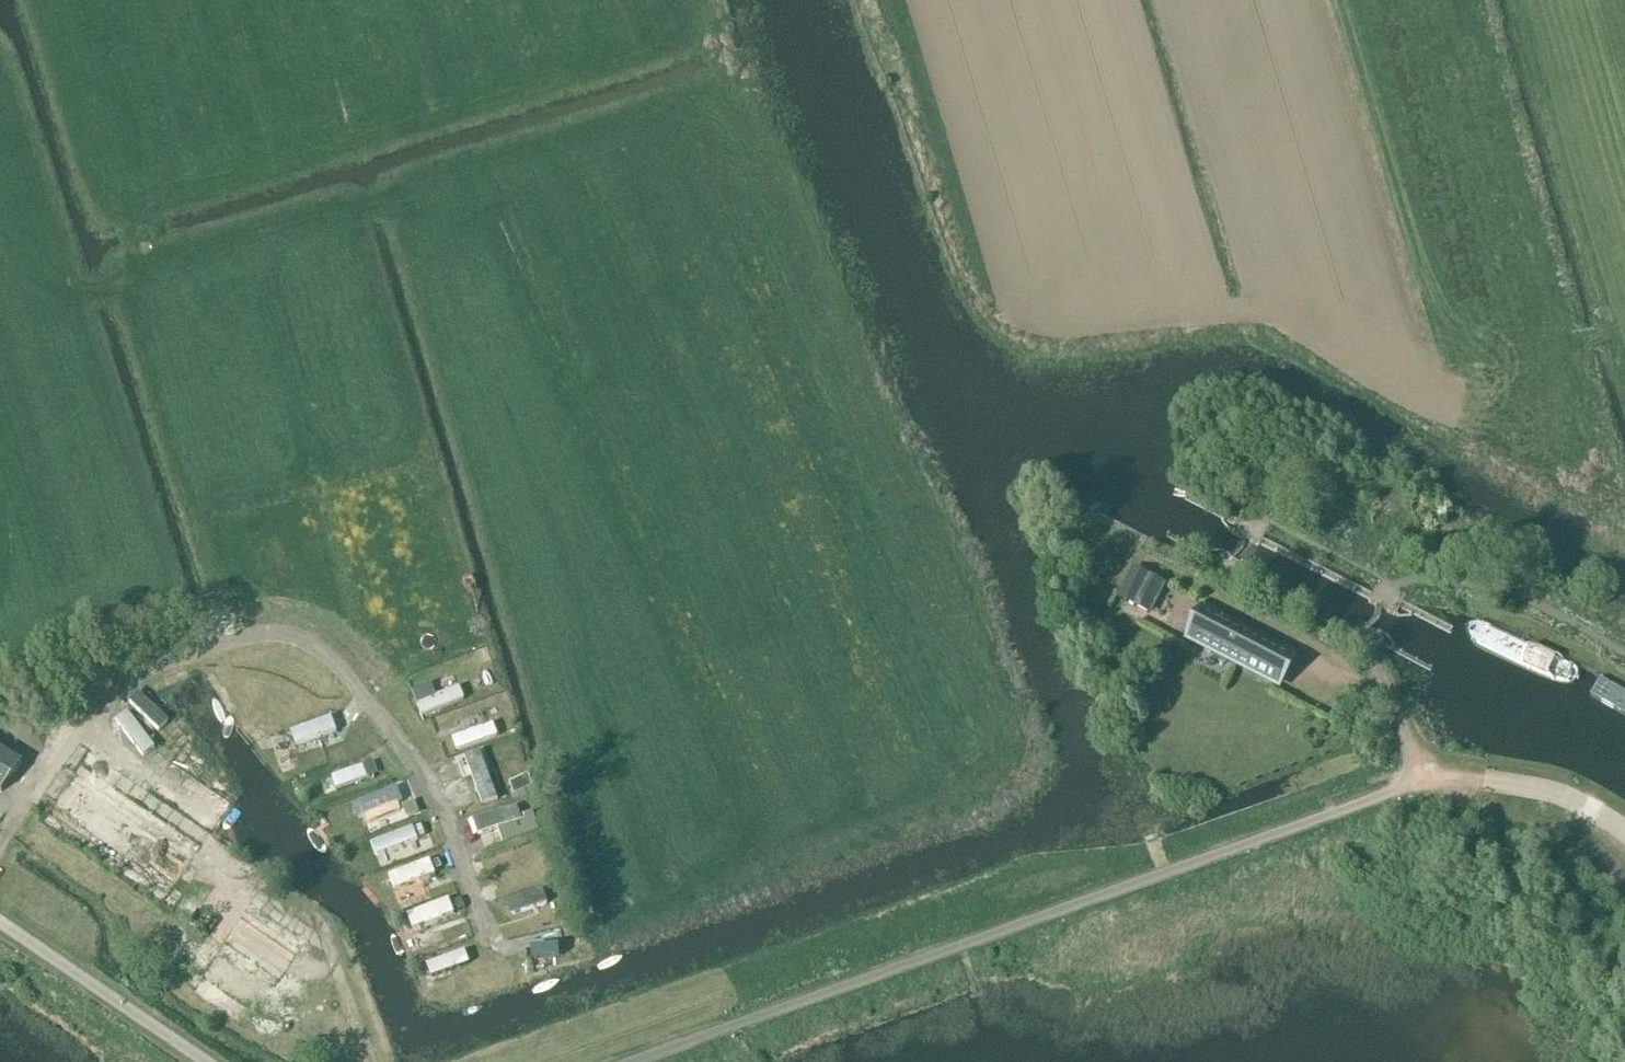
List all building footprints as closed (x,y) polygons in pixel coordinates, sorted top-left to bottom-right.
[(1166,585),(1132,569),(1131,570),(1117,601),(1151,617),(1166,585)] [(1280,683),(1292,659),(1203,614),(1191,639),(1280,683)] [(129,772),(134,772),(139,771),(143,769),(147,766),(151,763),(154,759),(156,755),(158,751),(159,746),(160,741),(159,736),(158,732),(156,727),(154,723),(151,720),(147,716),(143,714),(139,712),(134,711),(129,711),(124,711),(120,712),(115,714),(111,716),(107,720),(104,723),(102,727),(100,732),(99,737),(98,741),(99,746),(100,751),(102,755),(104,759),(107,763),(111,766),(115,769),(120,771),(124,772),(129,772)] [(173,764),(151,795),(210,835),(231,804),(173,764)] [(71,783),(43,824),(161,904),(199,848),(96,778),(71,783)] [(542,892),(509,903),(513,917),(547,906),(542,892)] [(203,979),(192,994),(246,1030),(249,1025),(264,1035),(296,987),(281,977),(285,972),(229,934),(200,977),(203,979)]
